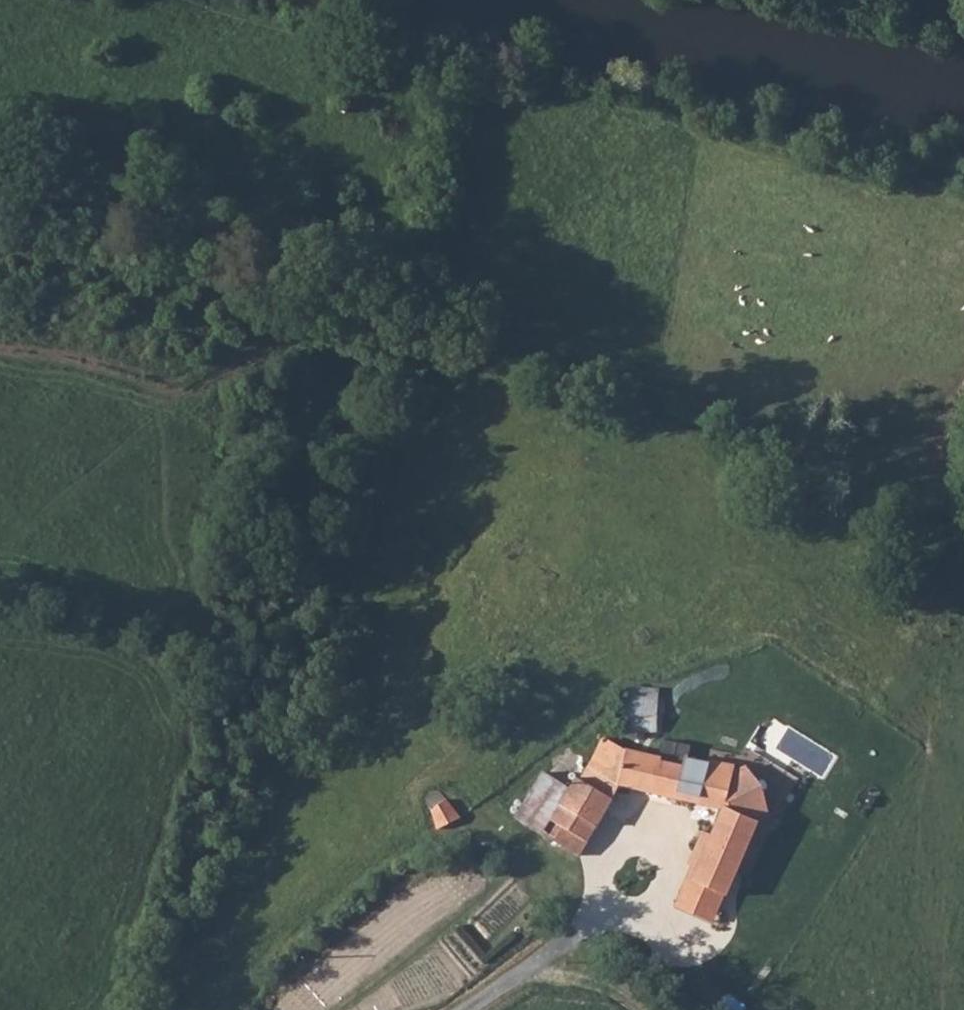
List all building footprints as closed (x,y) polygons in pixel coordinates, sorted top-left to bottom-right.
[(657,733),(658,690),(625,690),(624,733),(657,733)] [(619,786),(682,800),(690,758),(691,750),(662,744),(659,759),(624,749),(606,738),(582,779),(577,778),(570,790),(543,832),(579,857),(619,786)] [(731,777),(733,767),(690,758),(682,800),(720,808),(709,834),(701,831),(688,864),(692,866),(671,905),(711,923),(723,897),(726,898),(762,807),(763,799),(760,791),(755,784),(748,780),(746,780),(731,777)] [(516,816),(543,832),(570,790),(543,773),(516,816)] [(430,812),(445,832),(461,818),(445,800),(430,812)] [(483,941),(526,898),(506,879),(463,922),(483,941)]
